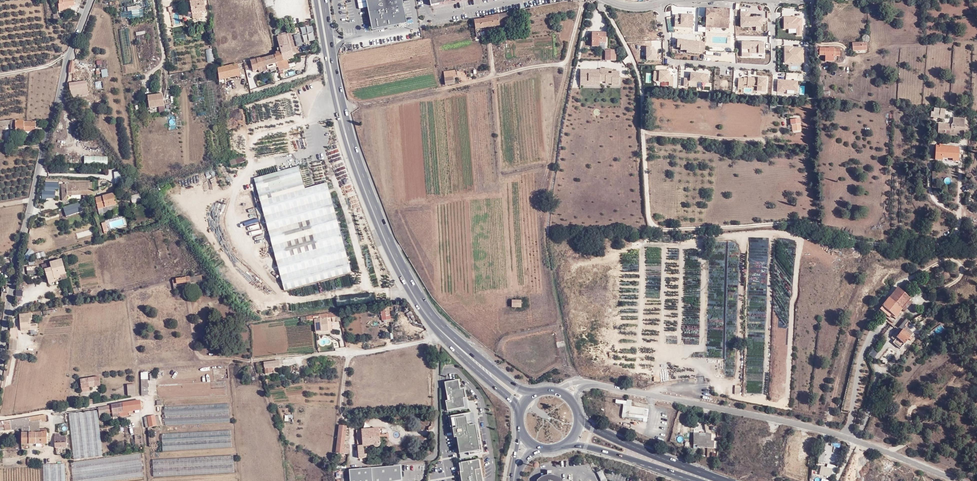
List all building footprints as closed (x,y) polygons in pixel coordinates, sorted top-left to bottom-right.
[(67,14),(66,7),(72,7),(72,0),(57,0),(57,1),(55,1),(56,15),(67,14)] [(190,18),(200,17),(200,13),(204,12),(203,2),(194,3),(194,0),(185,0),(186,6),(189,6),(190,18)] [(371,31),(371,32),(405,26),(400,0),(364,0),(371,31)] [(135,8),(115,11),(116,19),(137,16),(135,8)] [(178,9),(170,10),(173,25),(180,24),(178,9)] [(728,10),(705,10),(704,25),(710,25),(710,28),(728,28),(728,10)] [(514,19),(514,12),(491,15),(492,19),(474,21),(475,28),(498,26),(498,21),(502,21),(514,19)] [(749,13),(740,13),(740,28),(755,28),(756,33),(762,33),(763,18),(749,19),(749,13)] [(800,18),(785,17),(784,32),(800,33),(800,18)] [(606,31),(591,30),(591,45),(598,46),(598,42),(605,42),(606,31)] [(287,34),(293,54),(296,53),(293,44),(290,33),(287,34)] [(284,61),(287,60),(294,58),(293,54),(287,34),(277,37),(281,51),(284,61)] [(863,43),(862,42),(858,42),(849,42),(849,51),(862,52),(862,51),(867,50),(866,43),(863,43)] [(764,43),(741,43),(741,58),(750,58),(750,53),(758,53),(758,54),(763,55),(764,43)] [(793,47),(784,47),(784,64),(805,64),(803,48),(793,49),(793,47)] [(840,49),(817,48),(816,56),(819,56),(825,56),(825,62),(834,62),(834,56),(840,57),(840,49)] [(616,50),(605,49),(605,60),(616,61),(616,50)] [(259,60),(243,64),(244,72),(251,71),(252,75),(267,70),(278,67),(288,64),(287,60),(284,61),(281,51),(276,53),(276,55),(260,61),(259,60)] [(237,65),(217,70),(218,81),(240,76),(237,65)] [(601,69),(601,83),(613,83),(612,69),(612,67),(600,67),(601,69)] [(601,69),(580,68),(581,85),(601,85),(601,83),(601,69)] [(443,72),(444,85),(453,83),(453,79),(457,78),(455,70),(443,72)] [(690,75),(689,80),(689,85),(708,86),(708,76),(690,75)] [(801,77),(783,76),(783,94),(801,94),(801,77)] [(748,78),(747,86),(757,87),(757,80),(757,78),(748,78)] [(768,81),(757,80),(757,87),(757,92),(767,93),(768,81)] [(66,85),(68,102),(85,99),(83,82),(66,85)] [(28,120),(41,120),(42,118),(45,118),(50,98),(43,97),(43,102),(28,101),(28,120)] [(163,97),(149,98),(151,110),(165,108),(163,97)] [(764,114),(764,122),(773,123),(773,115),(764,114)] [(940,122),(940,134),(966,136),(967,117),(955,117),(955,121),(953,123),(940,122)] [(793,130),(803,129),(802,118),(792,118),(792,124),(793,124),(793,130)] [(25,123),(23,124),(23,122),(14,122),(0,122),(0,126),(10,126),(10,140),(15,140),(15,133),(35,134),(35,124),(25,123)] [(940,146),(936,146),(935,159),(943,159),(943,156),(953,157),(953,160),(959,160),(959,147),(943,146),(943,143),(940,143),(940,146)] [(229,162),(231,166),(246,161),(244,156),(229,162)] [(254,179),(280,276),(347,258),(326,183),(304,189),(298,166),(254,179)] [(109,175),(111,181),(122,177),(119,171),(109,175)] [(55,194),(55,180),(44,180),(43,189),(39,190),(40,200),(52,200),(53,194),(55,194)] [(66,196),(91,194),(91,191),(91,188),(91,184),(66,186),(66,196)] [(94,199),(98,210),(117,204),(113,193),(94,199)] [(129,197),(131,204),(140,202),(138,195),(129,197)] [(33,234),(40,256),(94,240),(86,218),(33,234)] [(30,247),(24,253),(29,258),(35,251),(30,247)] [(46,277),(58,273),(58,270),(63,269),(59,256),(48,259),(48,261),(42,263),(46,277)] [(27,265),(27,274),(38,274),(38,266),(27,265)] [(191,283),(189,277),(172,280),(172,284),(185,282),(186,285),(191,284),(191,283)] [(898,287),(880,309),(891,318),(893,315),(896,316),(897,317),(904,309),(906,311),(913,303),(910,301),(912,299),(898,287)] [(314,315),(301,316),(302,320),(315,318),(316,331),(333,329),(332,317),(333,317),(333,321),(337,320),(337,321),(341,321),(340,312),(336,312),(320,314),(314,315)] [(29,314),(17,314),(18,330),(28,330),(27,320),(29,320),(29,314)] [(299,317),(286,319),(287,326),(300,324),(299,317)] [(908,319),(906,318),(893,334),(897,337),(895,340),(893,342),(900,348),(913,332),(906,327),(910,323),(908,321),(908,319)] [(878,331),(882,334),(883,336),(891,326),(887,322),(878,331)] [(13,339),(14,328),(8,328),(6,350),(14,351),(15,339),(13,339)] [(868,354),(873,358),(878,351),(872,347),(868,354)] [(89,387),(99,385),(98,376),(79,379),(81,392),(89,391),(89,387)] [(447,382),(446,383),(449,400),(446,401),(448,410),(465,407),(463,398),(466,397),(464,388),(461,389),(459,380),(457,380),(447,382)] [(157,398),(226,394),(225,381),(157,384),(157,398)] [(136,394),(135,384),(127,385),(128,395),(136,394)] [(139,402),(98,410),(97,410),(98,420),(102,420),(102,417),(112,415),(113,419),(128,418),(127,414),(141,413),(139,402)] [(164,406),(165,424),(229,421),(229,403),(164,406)] [(647,408),(626,406),(625,416),(646,418),(647,408)] [(97,410),(68,414),(74,460),(104,457),(97,410)] [(46,414),(11,418),(11,427),(21,427),(20,443),(46,442),(46,428),(40,428),(40,422),(30,422),(30,419),(40,418),(42,418),(48,417),(47,413),(46,414)] [(473,427),(471,414),(451,417),(452,425),(455,425),(455,429),(452,429),(453,439),(456,438),(459,454),(467,453),(468,456),(471,455),(481,453),(477,426),(473,427)] [(148,419),(149,426),(157,425),(155,415),(148,416),(148,419)] [(349,424),(341,423),(338,450),(343,451),(349,451),(350,451),(351,446),(347,445),(349,424)] [(380,426),(358,428),(360,457),(366,456),(365,444),(376,444),(379,445),(381,444),(382,442),(380,426)] [(162,449),(231,446),(230,430),(162,432),(162,449)] [(718,446),(718,438),(714,437),(714,439),(711,439),(706,439),(707,433),(707,432),(693,431),(693,443),(697,443),(697,445),(718,446)] [(53,447),(66,446),(66,435),(53,435),(53,447)] [(150,443),(150,450),(159,450),(158,442),(150,443)] [(74,460),(69,461),(71,474),(103,470),(143,465),(141,452),(104,457),(74,460)] [(153,475),(232,472),(232,455),(152,458),(153,475)] [(460,463),(462,472),(459,473),(460,480),(482,480),(478,460),(460,463)] [(43,480),(64,480),(63,463),(42,464),(43,480)] [(820,473),(823,473),(822,474),(834,476),(836,468),(839,469),(839,466),(831,464),(830,465),(821,464),(820,473)] [(71,474),(72,480),(103,480),(144,476),(143,465),(103,470),(71,474)] [(400,466),(349,470),(350,480),(396,480),(401,480),(400,466)] [(601,480),(607,480),(603,469),(597,471),(601,480)] [(845,471),(842,479),(846,480),(847,480),(851,473),(845,471)]
